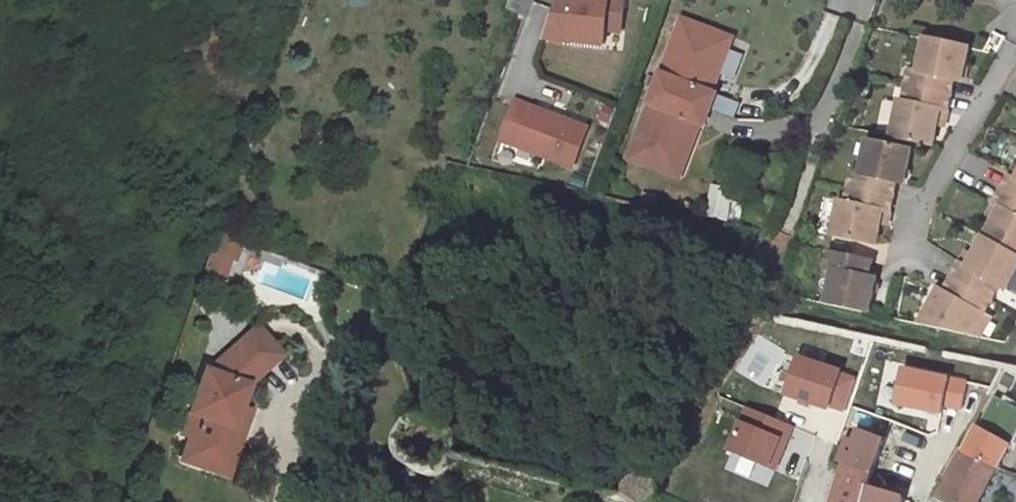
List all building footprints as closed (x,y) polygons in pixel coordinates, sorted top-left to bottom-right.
[(507,9),(527,17),(533,0),(511,0),(507,9)] [(624,35),(626,0),(551,0),(548,43),(606,47),(607,34),(624,35)] [(682,18),(678,27),(730,47),(733,38),(682,18)] [(730,47),(678,27),(655,88),(711,110),(717,94),(712,92),(730,47)] [(910,70),(907,86),(951,95),(955,81),(962,82),(969,48),(925,38),(917,72),(910,70)] [(899,100),(891,137),(933,146),(937,123),(940,110),(948,112),(951,95),(907,86),(903,101),(899,100)] [(711,110),(655,88),(631,148),(683,168),(700,123),(705,125),(711,110)] [(549,115),(516,102),(501,139),(519,146),(573,167),(588,130),(566,122),(549,115)] [(552,105),(549,115),(566,122),(570,112),(552,105)] [(948,112),(940,110),(937,123),(945,124),(948,112)] [(501,139),(497,150),(514,156),(519,146),(501,139)] [(912,150),(868,141),(860,174),(853,172),(850,188),(894,197),(898,183),(905,184),(912,150)] [(683,168),(631,148),(628,158),(679,178),(683,168)] [(1002,190),(1015,198),(1015,179),(1010,176),(1002,190)] [(733,190),(713,186),(706,215),(726,220),(733,190)] [(894,197),(850,188),(847,202),(839,201),(832,235),(876,244),(881,224),(884,211),(891,213),(894,197)] [(1002,190),(994,204),(1001,208),(995,219),(984,238),(1015,255),(1015,198),(1002,190)] [(994,204),(988,215),(995,219),(1001,208),(994,204)] [(891,213),(884,211),(881,224),(888,226),(891,213)] [(242,242),(217,232),(210,253),(229,259),(234,261),(242,242)] [(952,279),(992,301),(1000,287),(1007,290),(1015,274),(1015,255),(984,238),(974,256),(968,267),(961,264),(952,279)] [(833,270),(826,304),(869,313),(876,278),(869,277),(872,262),(829,252),(826,268),(833,270)] [(968,252),(961,264),(968,267),(974,256),(968,252)] [(229,259),(210,253),(203,271),(223,278),(229,259)] [(992,301),(952,279),(945,292),(939,289),(919,324),(967,335),(980,313),(984,315),(992,301)] [(980,313),(967,335),(980,338),(990,318),(984,315),(980,313)] [(281,356),(256,327),(216,363),(223,372),(222,378),(206,372),(203,371),(188,414),(196,417),(189,438),(181,460),(209,471),(217,449),(228,453),(236,430),(231,429),(239,408),(247,386),(281,356)] [(829,407),(831,404),(846,410),(858,381),(844,375),(845,372),(803,354),(788,389),(829,407)] [(216,363),(206,372),(222,378),(223,372),(216,363)] [(1005,364),(994,386),(1009,394),(1015,381),(1015,367),(1005,364)] [(942,415),(944,406),(961,410),(967,383),(905,370),(897,405),(942,415)] [(966,450),(998,468),(1015,436),(1015,408),(995,397),(966,450)] [(769,463),(775,448),(781,451),(794,421),(749,402),(730,446),(769,463)] [(249,412),(239,408),(231,429),(236,430),(228,453),(217,449),(209,471),(226,477),(249,412)] [(188,414),(180,435),(189,438),(196,417),(188,414)] [(902,498),(868,488),(875,464),(879,454),(875,451),(880,439),(858,430),(853,441),(847,438),(839,462),(844,464),(832,501),(900,501),(902,498)] [(886,441),(880,439),(875,451),(879,454),(881,454),(886,441)] [(775,448),(769,463),(775,465),(781,451),(775,448)] [(939,499),(944,501),(979,501),(998,468),(966,450),(939,499)] [(768,483),(771,470),(737,460),(733,473),(768,483)] [(642,474),(639,475),(635,477),(629,483),(626,487),(627,496),(628,498),(634,501),(661,501),(663,497),(661,485),(661,484),(659,482),(642,474)]
